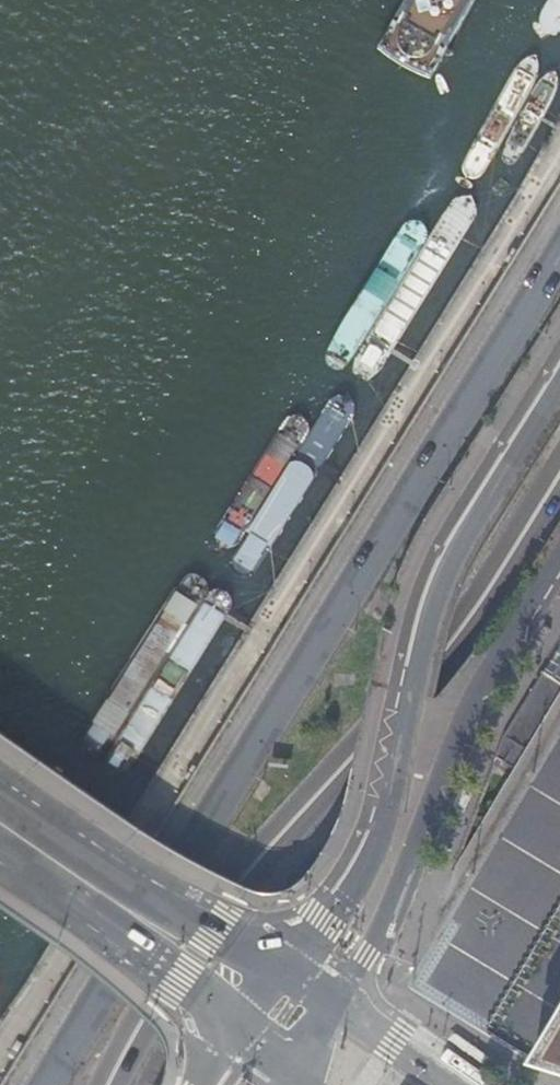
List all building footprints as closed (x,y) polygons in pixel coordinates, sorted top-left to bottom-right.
[(423,95),(476,0),(406,0),(404,2),(370,64),(372,70),(411,91),(420,94),(423,95)] [(550,33),(558,30),(559,29),(559,0),(547,0),(541,12),(539,18),(540,26),(543,31),(547,33),(550,33)] [(543,54),(541,46),(531,50),(525,55),(520,61),(468,148),(465,154),(465,161),(468,167),(474,169),(478,168),(481,166),(486,162),(492,154),(529,93),(541,70),(544,60),(543,54)] [(504,162),(508,163),(513,162),(517,160),(523,152),(552,100),(557,87),(558,78),(556,70),(550,72),(542,77),(537,82),(531,92),(507,138),(503,151),(502,158),(504,162)] [(355,371),(369,379),(382,368),(395,347),(478,214),(480,207),(475,194),(459,195),(454,200),(448,207),(359,354),(355,365),(355,371)] [(330,366),(335,369),(337,370),(342,369),(348,365),(353,359),(357,354),(430,235),(429,232),(427,227),(424,223),(420,222),(413,222),(408,224),(373,276),(328,352),(327,357),(327,361),(330,366)] [(244,578),(247,577),(252,576),(257,572),(355,415),(356,407),(354,401),(350,396),(343,395),(336,396),(331,400),(328,405),(232,560),(232,565),(233,570),(236,574),(240,577),(244,578)] [(236,544),(239,543),(242,541),(245,537),(312,429),(312,424),(310,420),(307,416),(303,413),(298,413),(292,414),(289,416),(285,420),(221,525),(219,530),(219,535),(221,539),(224,542),(228,544),(232,545),(236,544)] [(192,575),(190,576),(186,579),(180,587),(82,742),(80,751),(82,755),(86,757),(91,759),(95,759),(103,757),(109,750),(211,592),(211,587),(207,582),(201,577),(196,575),(192,575)] [(219,588),(217,590),(212,593),(207,600),(109,756),(107,765),(109,769),(113,771),(118,773),(122,773),(130,771),(136,764),(238,606),(237,601),(234,596),(228,591),(223,589),(219,588)] [(541,679),(533,692),(519,713),(500,742),(493,760),(515,772),(559,695),(559,691),(541,679)] [(527,1066),(559,1076),(559,1012),(527,1066)]
